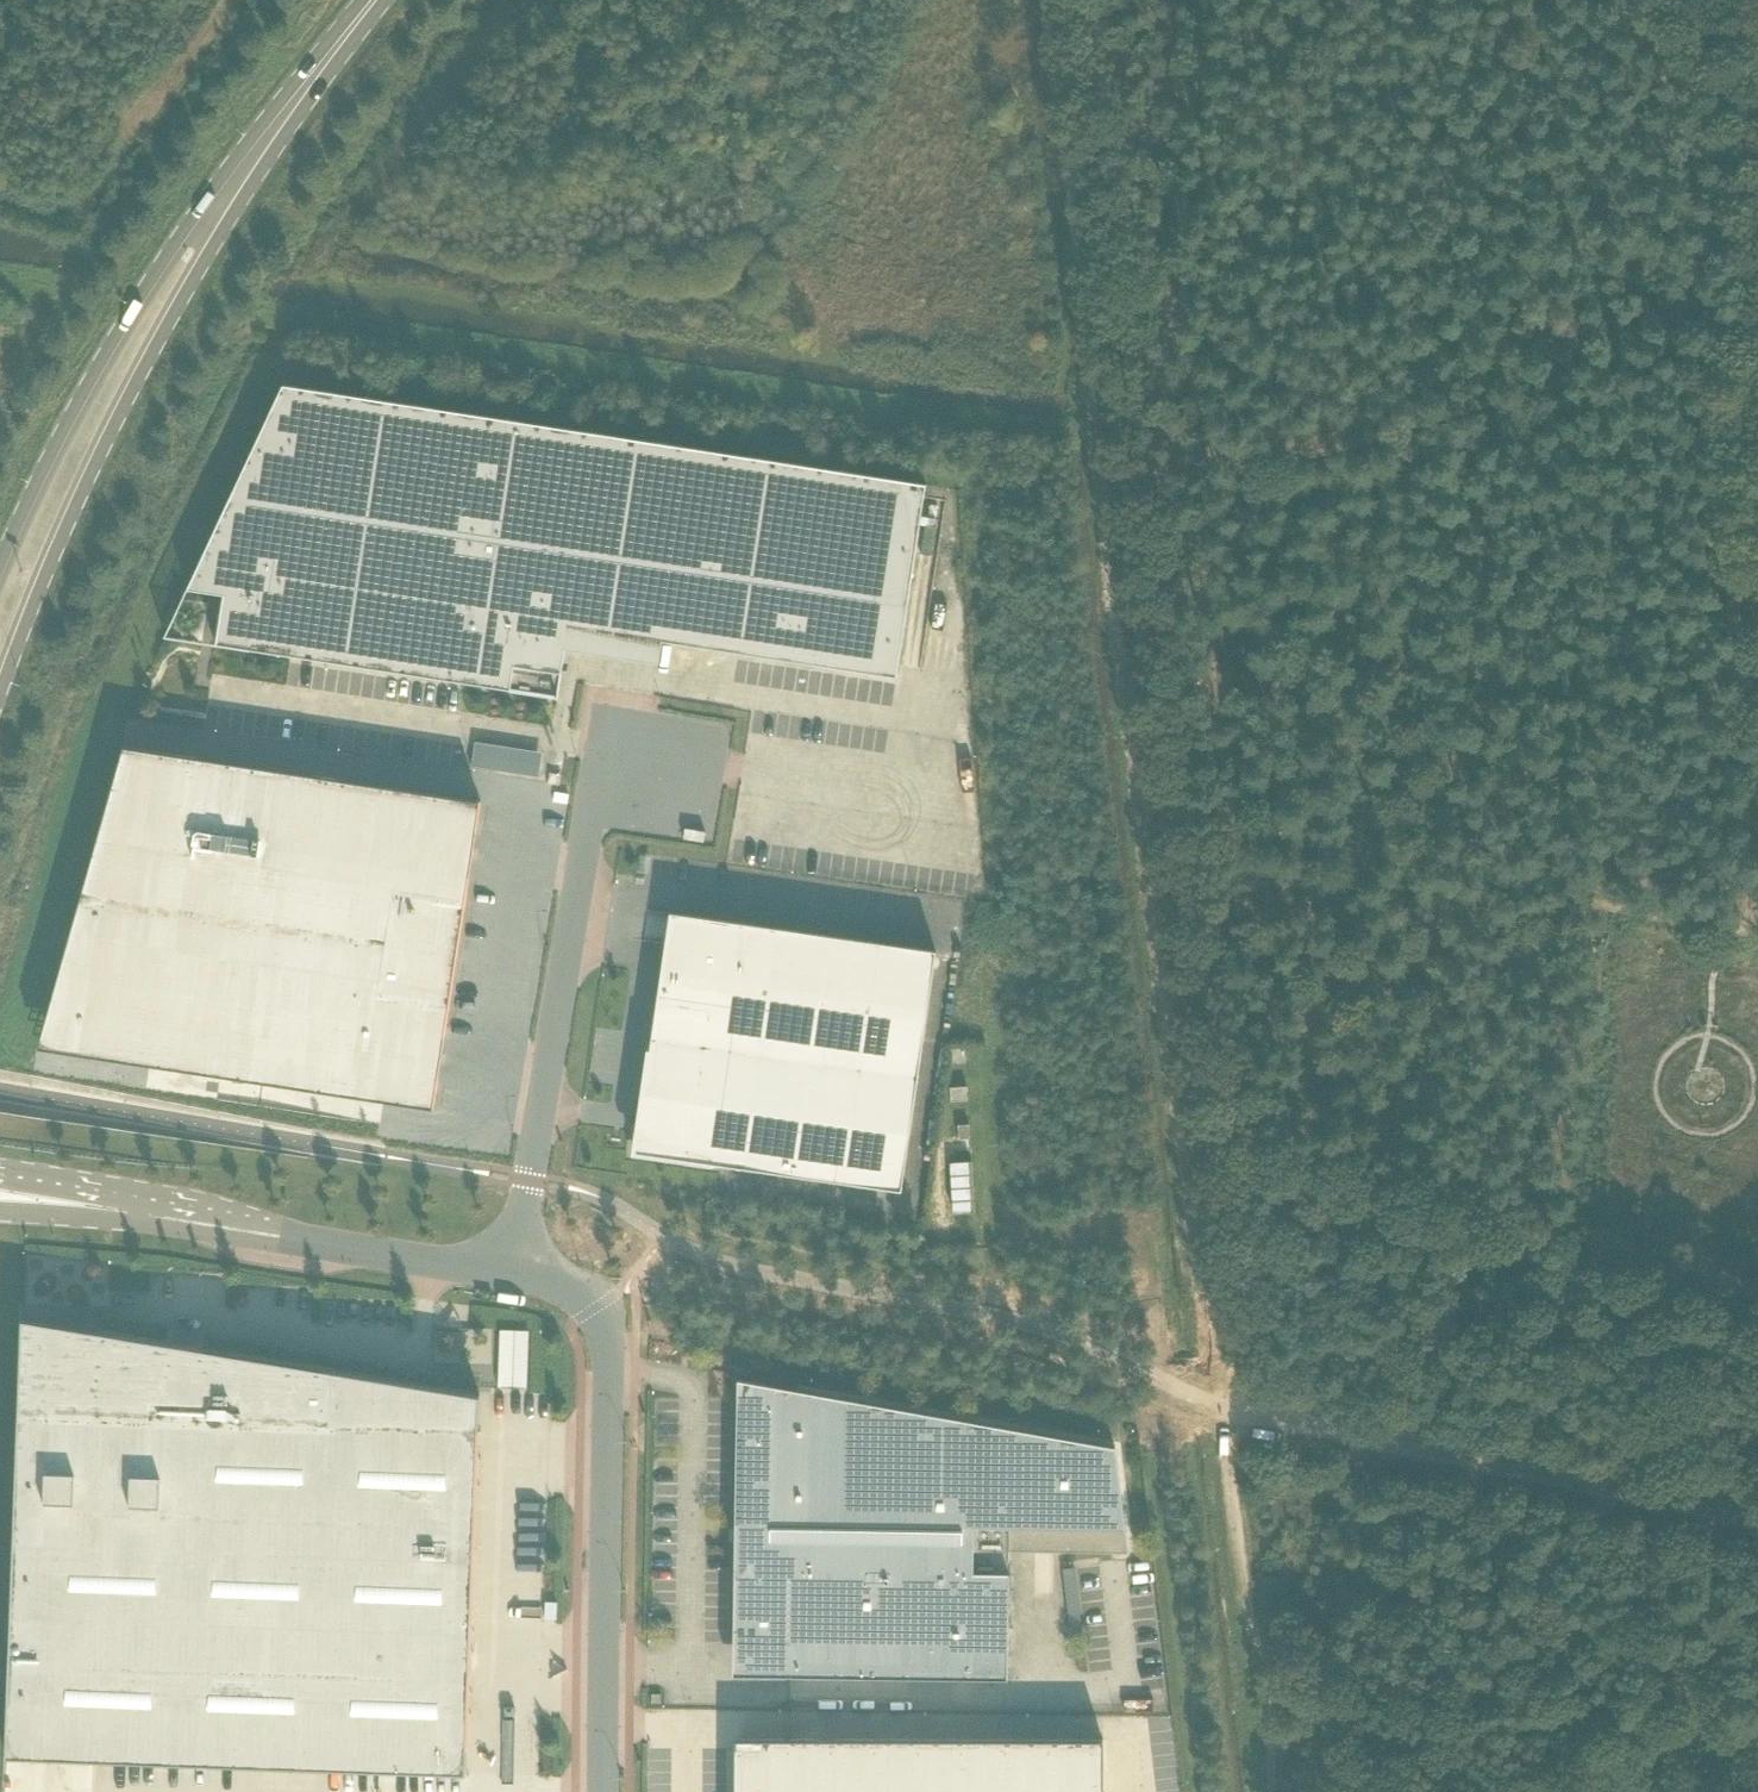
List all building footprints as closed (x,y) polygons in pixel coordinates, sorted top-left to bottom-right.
[(283,385),(188,589),(224,595),(217,645),(558,697),(568,626),(896,677),(926,484),(283,385)] [(542,772),(544,747),(477,741),(475,766),(542,772)] [(59,974),(37,1048),(124,1061),(433,1109),(449,1005),(465,905),(481,801),(123,745),(59,974)] [(901,1191),(936,951),(670,912),(635,1152),(901,1191)] [(965,1062),(964,1048),(952,1049),(953,1063),(965,1062)] [(967,1100),(966,1086),(949,1087),(950,1101),(967,1100)] [(970,1138),(969,1124),(957,1124),(958,1139),(970,1138)] [(974,1212),(971,1162),(950,1163),(953,1213),(974,1212)] [(225,1305),(228,1275),(151,1266),(148,1292),(135,1290),(135,1292),(112,1289),(107,1326),(186,1336),(188,1320),(186,1320),(189,1301),(225,1305)] [(470,1302),(416,1299),(415,1321),(469,1324),(470,1302)] [(20,1383),(6,1756),(466,1773),(480,1395),(202,1349),(202,1344),(201,1344),(200,1349),(171,1344),(171,1343),(169,1343),(169,1344),(98,1332),(22,1319),(20,1383)] [(529,1385),(531,1328),(503,1327),(501,1384),(529,1385)] [(1128,1552),(1115,1447),(737,1379),(733,1642),(792,1643),(791,1676),(1007,1679),(1009,1551),(1128,1552)] [(734,1791),(1102,1791),(1102,1740),(734,1739),(734,1791)]
